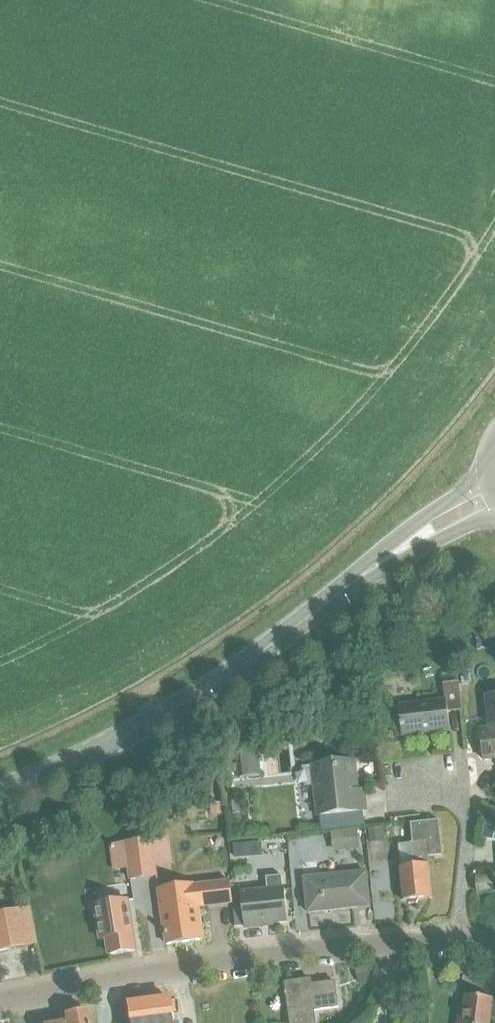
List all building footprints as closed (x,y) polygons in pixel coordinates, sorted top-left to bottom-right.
[(398,706),(402,738),(450,732),(447,713),(462,711),(459,683),(443,685),(445,700),(398,706)] [(484,761),(494,760),(494,696),(486,697),(489,730),(480,731),(484,761)] [(320,723),(304,725),(305,737),(321,735),(320,723)] [(400,743),(386,745),(388,756),(402,754),(400,743)] [(253,745),(234,747),(238,779),(257,777),(253,745)] [(314,767),(302,768),(304,788),(316,786),(313,791),(314,802),(318,806),(320,817),(364,812),(361,790),(355,790),(352,761),(314,765),(314,767)] [(483,838),(494,841),(494,810),(491,809),(483,838)] [(431,899),(426,858),(442,856),(439,821),(410,824),(413,844),(399,845),(402,868),(400,868),(404,902),(407,902),(409,904),(417,903),(418,901),(431,899)] [(384,829),(369,830),(370,844),(385,843),(384,829)] [(334,833),(336,851),(360,849),(358,830),(334,833)] [(149,839),(124,844),(129,870),(131,882),(155,878),(149,839)] [(247,844),(234,845),(235,859),(249,858),(247,844)] [(304,879),(307,913),(369,907),(366,873),(304,879)] [(288,923),(284,888),(283,888),(282,876),(266,878),(267,890),(240,893),(244,928),(288,923)] [(479,894),(494,893),(494,892),(493,878),(477,880),(479,894)] [(164,927),(167,945),(201,940),(197,908),(232,904),(230,882),(158,891),(164,927)] [(135,951),(127,901),(95,906),(101,941),(107,940),(109,956),(135,951)] [(0,913),(0,951),(23,947),(34,945),(27,907),(15,910),(0,913)] [(369,972),(356,976),(360,987),(373,983),(369,972)] [(311,980),(285,984),(290,1022),(316,1022),(314,1011),(338,1008),(335,983),(311,986),(311,980)] [(492,1000),(466,997),(464,1009),(460,1008),(458,1022),(490,1022),(492,1000)] [(126,1004),(128,1022),(170,1022),(167,998),(126,1004)] [(62,1022),(87,1022),(85,1010),(63,1014),(65,1022),(62,1022)]
